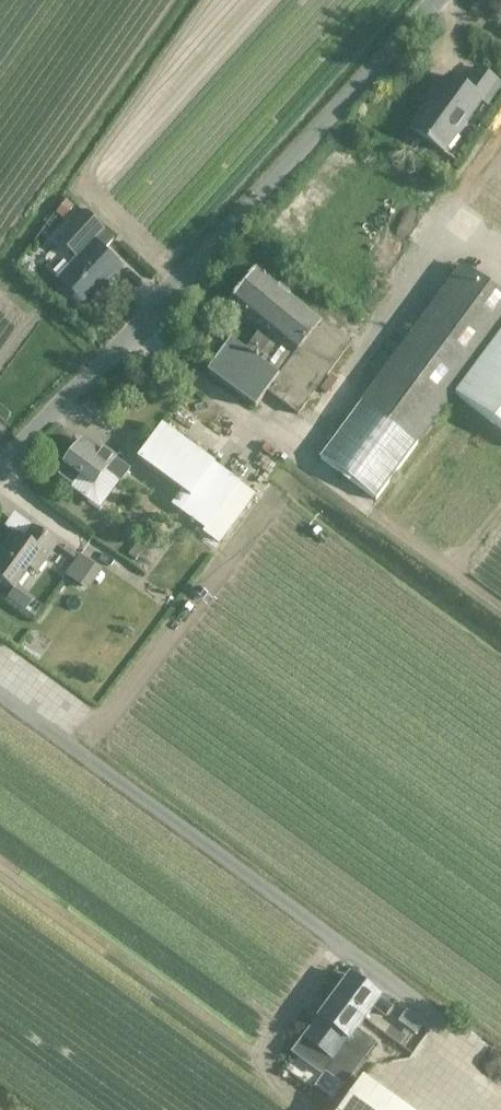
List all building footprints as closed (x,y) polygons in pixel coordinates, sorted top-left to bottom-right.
[(444,154),(482,103),(487,107),(500,88),(500,85),(475,66),(463,85),(448,75),(410,129),(444,154)] [(104,251),(114,241),(83,213),(56,241),(76,260),(57,279),(84,305),(121,268),(104,251)] [(455,396),(500,429),(500,294),(461,265),(360,403),(320,459),(375,500),(417,444),(418,445),(455,396)] [(207,373),(254,409),(266,394),(298,416),(352,343),(320,319),(319,321),(257,269),(229,303),(260,329),(244,351),(230,341),(207,373)] [(255,493),(161,426),(137,459),(182,491),(173,504),(221,540),(255,493)] [(81,442),(75,450),(74,451),(70,451),(64,459),(65,463),(64,465),(66,466),(58,476),(71,486),(79,476),(94,487),(107,469),(122,480),(129,470),(115,458),(102,447),(97,454),(81,442)] [(14,592),(29,571),(36,576),(58,546),(32,526),(23,540),(14,533),(0,551),(0,581),(14,592)] [(64,576),(87,589),(101,567),(78,553),(64,576)] [(335,993),(333,996),(366,1020),(374,1009),(385,1018),(393,1008),(381,999),(382,999),(349,974),(341,984),(339,983),(333,991),(335,993)] [(304,1038),(303,1039),(333,1060),(325,1071),(345,1085),(376,1043),(358,1030),(366,1020),(333,996),(331,999),(329,997),(323,1005),(326,1007),(318,1018),(321,1019),(306,1039),(304,1038)] [(406,1006),(399,1017),(419,1031),(427,1020),(406,1006)] [(362,1077),(339,1109),(407,1109),(362,1077)]
